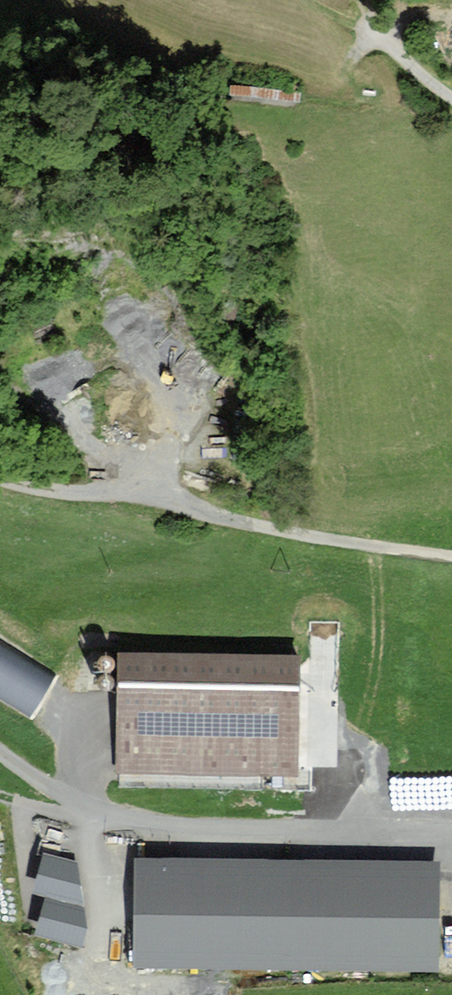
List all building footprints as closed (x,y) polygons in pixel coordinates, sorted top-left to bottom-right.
[(59,667),(0,635),(0,691),(35,710),(59,667)] [(295,773),(297,661),(121,658),(119,769),(295,773)] [(89,924),(79,860),(51,851),(40,887),(54,891),(42,930),(83,943),(89,924)] [(139,961),(291,963),(293,857),(141,854),(139,961)] [(442,966),(444,859),(293,857),(291,963),(442,966)]
